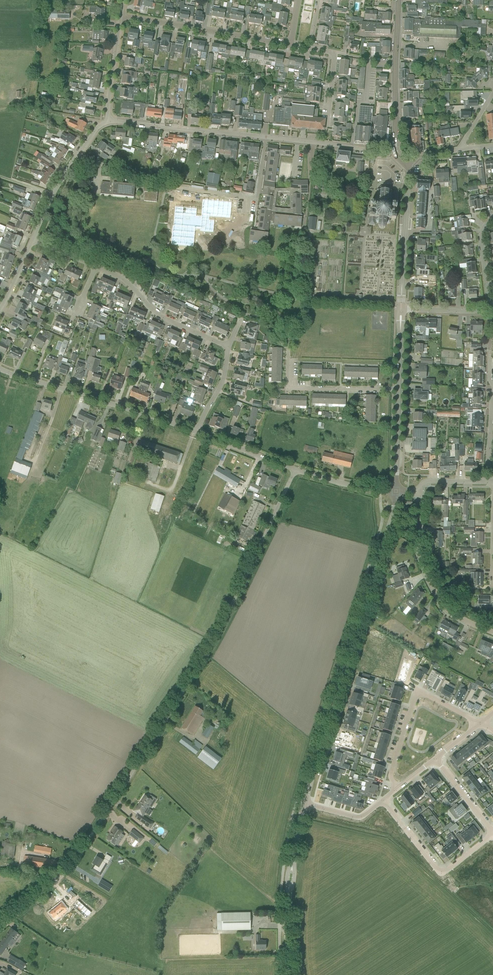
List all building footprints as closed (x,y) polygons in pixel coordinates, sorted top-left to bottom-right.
[(150,2),(145,1),(139,0),(135,0),(133,7),(134,7),(134,10),(139,12),(140,11),(143,11),(144,6),(145,6),(152,8),(153,3),(150,2)] [(174,12),(175,11),(172,10),(173,4),(170,3),(170,0),(165,0),(164,9),(166,10),(165,16),(174,17),(174,12)] [(209,14),(212,14),(211,16),(218,17),(219,9),(219,7),(217,6),(216,9),(213,8),(214,0),(211,0),(210,4),(211,4),(210,5),(209,14)] [(229,3),(227,17),(230,17),(230,20),(236,21),(238,13),(237,13),(237,12),(232,12),(232,9),(231,8),(232,4),(232,0),(230,0),(229,3)] [(282,5),(289,6),(290,0),(278,0),(277,4),(272,3),(272,5),(272,7),(281,9),(282,5)] [(184,2),(180,1),(178,15),(180,16),(180,18),(188,20),(189,15),(193,16),(194,8),(184,6),(184,2)] [(227,17),(229,3),(227,3),(226,8),(223,7),(222,10),(219,9),(218,17),(224,19),(224,16),(227,17)] [(422,13),(422,10),(428,10),(428,4),(415,4),(415,6),(407,6),(407,13),(416,13),(422,13)] [(97,16),(96,24),(104,24),(105,7),(97,6),(96,8),(89,8),(89,13),(96,13),(96,16),(97,16)] [(196,15),(195,21),(203,22),(204,16),(202,16),(202,13),(202,7),(198,6),(196,15)] [(247,15),(247,12),(248,7),(246,6),(245,11),(244,12),(243,12),(244,10),(238,9),(237,12),(237,13),(238,13),(236,21),(242,22),(244,14),(247,15)] [(321,15),(332,17),(334,11),(335,11),(343,12),(343,9),(336,8),(327,6),(327,9),(323,8),(321,15)] [(279,19),(287,20),(288,14),(280,13),(281,9),(272,7),(271,10),(271,12),(279,13),(279,19)] [(58,19),(69,19),(69,11),(62,10),(49,10),(49,19),(58,19)] [(391,13),(376,12),(376,20),(390,21),(391,13)] [(332,21),(332,17),(321,15),(320,22),(325,22),(324,25),(331,26),(333,26),(334,21),(332,21)] [(401,33),(402,33),(402,34),(402,35),(403,35),(404,35),(412,36),(412,35),(413,35),(413,37),(418,37),(460,39),(460,37),(461,37),(461,34),(460,34),(460,28),(460,27),(477,28),(477,34),(480,35),(480,27),(481,27),(481,21),(446,20),(430,20),(430,21),(424,20),(419,20),(407,19),(402,19),(401,33)] [(390,35),(390,27),(385,27),(379,27),(379,24),(370,23),(363,22),(359,22),(358,25),(362,25),(361,30),(365,31),(364,32),(369,32),(376,32),(375,34),(385,35),(390,35)] [(331,26),(324,25),(323,25),(322,28),(319,27),(319,31),(318,31),(318,33),(318,34),(327,35),(328,31),(330,31),(331,26)] [(101,30),(93,29),(92,43),(99,44),(99,39),(107,40),(107,32),(101,31),(101,30)] [(133,46),(139,48),(140,42),(137,41),(138,31),(130,30),(129,38),(128,38),(127,42),(133,43),(133,46)] [(143,44),(148,45),(148,49),(154,50),(155,42),(152,41),(153,34),(145,33),(144,40),(143,44)] [(328,36),(327,35),(318,34),(317,41),(318,41),(318,44),(327,46),(328,42),(327,42),(328,36)] [(157,56),(158,50),(161,50),(161,46),(170,48),(171,43),(169,43),(170,37),(170,36),(166,35),(166,36),(162,35),(161,41),(156,40),(155,42),(154,50),(153,55),(157,56)] [(177,38),(176,43),(175,46),(171,45),(169,59),(171,59),(172,59),(173,55),(174,52),(182,54),(184,45),(185,40),(177,38)] [(349,39),(348,38),(348,42),(347,46),(350,46),(350,49),(352,50),(358,51),(359,43),(353,42),(354,39),(349,39)] [(370,47),(375,47),(390,48),(390,42),(385,42),(385,39),(379,39),(379,43),(368,43),(368,47),(370,47)] [(191,48),(191,49),(191,52),(197,53),(197,52),(197,50),(199,42),(193,41),(191,48)] [(205,43),(199,42),(197,50),(197,52),(201,52),(200,56),(207,57),(208,51),(204,51),(205,43)] [(227,59),(227,58),(229,48),(226,47),(219,45),(218,52),(222,53),(221,58),(227,59)] [(375,56),(381,57),(381,53),(382,53),(382,54),(390,54),(390,48),(375,47),(375,56)] [(229,48),(227,58),(236,60),(237,56),(239,49),(232,48),(229,48)] [(103,50),(94,49),(92,61),(97,62),(97,61),(100,61),(101,55),(102,55),(103,50)] [(246,61),(247,57),(248,51),(245,51),(245,50),(239,49),(237,56),(241,56),(240,60),(246,61)] [(418,50),(404,50),(404,60),(418,60),(418,50)] [(246,61),(249,61),(250,58),(256,59),(258,52),(251,51),(251,52),(248,51),(247,57),(246,61)] [(259,64),(265,65),(267,54),(264,54),(264,53),(258,52),(256,59),(260,60),(259,64)] [(433,63),(452,64),(455,64),(455,63),(455,58),(444,58),(445,52),(433,52),(433,60),(433,63)] [(267,54),(265,65),(271,66),(272,62),(275,63),(277,56),(270,54),(270,55),(267,54)] [(284,66),(282,65),(283,57),(277,56),(275,63),(275,66),(280,67),(279,74),(283,75),(283,72),(285,67),(284,67),(284,66)] [(129,67),(132,68),(133,64),(137,65),(137,64),(140,65),(141,58),(138,58),(138,57),(135,57),(133,57),(133,60),(125,59),(124,67),(129,67)] [(285,67),(283,72),(288,73),(288,72),(293,73),(294,69),(296,59),(289,58),(288,65),(287,67),(285,67)] [(348,69),(348,65),(351,65),(352,59),(344,58),(343,61),(341,61),(340,68),(348,69)] [(302,80),(304,70),(301,70),(303,60),(296,59),(294,69),(299,70),(298,76),(299,77),(298,79),(302,80)] [(308,71),(313,72),(315,62),(308,61),(308,66),(307,71),(304,70),(302,80),(302,83),(306,84),(306,81),(308,71)] [(316,62),(315,62),(313,72),(320,73),(322,64),(319,63),(319,62),(316,61),(316,62)] [(400,80),(414,80),(414,76),(413,75),(408,75),(408,70),(405,70),(405,66),(404,66),(404,64),(400,64),(400,70),(400,80)] [(101,74),(96,73),(94,73),(94,70),(81,68),(80,71),(84,72),(88,73),(87,75),(90,76),(90,80),(100,82),(101,74)] [(341,79),(343,79),(349,79),(350,76),(347,76),(348,70),(348,69),(340,68),(340,69),(339,75),(342,75),(341,79)] [(477,73),(474,76),(479,82),(481,79),(487,79),(487,69),(479,69),(479,72),(477,72),(477,73)] [(122,84),(127,84),(130,85),(131,78),(137,79),(137,73),(127,71),(126,76),(123,75),(122,84)] [(382,82),(386,82),(387,76),(379,75),(379,83),(379,86),(381,86),(382,82)] [(479,82),(474,76),(470,79),(466,79),(465,88),(475,89),(475,84),(476,84),(479,82)] [(349,79),(343,79),(343,81),(338,81),(337,88),(346,89),(346,85),(351,86),(351,80),(349,79)] [(88,84),(87,88),(98,89),(100,82),(90,80),(89,84),(88,84)] [(400,80),(400,90),(413,89),(413,86),(423,86),(423,92),(429,92),(429,82),(429,81),(423,81),(423,80),(414,80),(400,80)] [(306,84),(302,83),(299,83),(299,86),(299,87),(308,88),(307,91),(311,91),(310,95),(320,96),(321,89),(315,88),(315,85),(312,84),(312,85),(306,84)] [(131,99),(133,91),(139,91),(139,88),(127,86),(127,90),(121,89),(120,97),(131,99)] [(379,100),(381,100),(386,100),(386,89),(381,89),(378,89),(379,87),(375,87),(375,93),(379,94),(379,100)] [(337,95),(342,96),(344,96),(344,99),(349,100),(356,100),(356,96),(350,96),(349,96),(350,93),(345,93),(346,89),(337,88),(337,95)] [(86,91),(84,90),(83,97),(86,98),(85,101),(96,103),(97,97),(95,96),(96,92),(89,91),(86,91)] [(474,91),(462,92),(462,100),(467,100),(468,106),(478,106),(477,98),(474,98),(474,91)] [(403,102),(408,102),(412,102),(412,105),(422,105),(422,100),(419,100),(419,92),(411,92),(408,92),(403,92),(403,102)] [(319,103),(320,96),(310,95),(310,98),(307,97),(306,101),(292,99),(292,102),(309,105),(310,102),(319,103)] [(335,110),(347,112),(348,112),(348,106),(349,100),(344,99),(341,99),(340,104),(336,104),(335,110)] [(79,102),(78,107),(83,108),(82,110),(82,113),(84,113),(89,114),(94,115),(95,109),(90,108),(91,105),(91,104),(86,104),(79,102)] [(134,104),(128,103),(123,102),(122,113),(132,115),(134,104)] [(274,108),(272,124),(289,126),(289,125),(292,125),(292,126),(323,130),(324,120),(322,120),(322,119),(317,118),(318,109),(315,109),(315,110),(314,110),(314,107),(292,105),(292,103),(289,103),(282,102),(281,109),(274,108)] [(148,105),(147,111),(146,116),(154,117),(155,110),(151,109),(151,105),(148,105)] [(412,107),(408,108),(403,108),(403,119),(418,118),(418,108),(419,108),(422,108),(422,105),(412,105),(412,107)] [(155,106),(155,110),(154,117),(161,118),(162,106),(159,106),(155,106)] [(235,106),(234,111),(234,116),(239,116),(239,120),(238,128),(246,129),(248,114),(243,113),(244,107),(235,106)] [(470,110),(464,110),(464,106),(444,107),(445,110),(453,110),(453,112),(460,112),(461,118),(471,118),(470,110)] [(370,144),(372,129),(373,117),(373,109),(360,107),(358,127),(356,127),(356,128),(354,143),(361,143),(361,142),(363,142),(363,143),(370,144)] [(197,115),(197,111),(192,110),(192,108),(188,108),(187,115),(191,115),(191,123),(199,124),(200,116),(197,115)] [(166,109),(165,113),(165,119),(173,119),(174,113),(174,110),(166,109)] [(179,114),(174,113),(173,119),(181,120),(182,111),(179,110),(179,114)] [(347,117),(347,112),(335,110),(334,117),(339,117),(338,123),(346,124),(347,117)] [(374,129),(372,146),(385,147),(386,133),(386,132),(388,116),(387,116),(387,111),(379,110),(379,116),(378,116),(376,115),(376,117),(373,117),(372,129),(374,129)] [(222,114),(220,124),(229,125),(231,116),(231,114),(227,113),(226,115),(222,114)] [(260,130),(261,125),(261,122),(262,115),(257,114),(256,122),(252,121),(253,114),(248,113),(248,114),(246,129),(260,130)] [(220,126),(220,124),(222,114),(217,114),(216,118),(213,117),(212,125),(220,126)] [(64,124),(78,131),(82,133),(87,124),(79,120),(77,123),(66,118),(64,124)] [(342,125),(338,125),(334,124),(332,137),(341,137),(341,132),(342,125)] [(412,147),(424,146),(423,142),(421,142),(420,138),(423,138),(422,129),(425,128),(425,126),(422,126),(422,128),(419,128),(419,126),(417,126),(412,127),(412,129),(411,129),(412,147)] [(440,127),(441,130),(442,138),(459,135),(458,129),(453,129),(450,130),(449,126),(440,127)] [(123,138),(122,141),(122,144),(123,144),(123,145),(128,147),(128,145),(129,138),(126,138),(126,131),(116,130),(116,133),(112,133),(111,139),(116,139),(117,137),(123,138)] [(52,137),(50,141),(52,141),(58,143),(64,145),(65,146),(67,143),(68,144),(69,143),(72,145),(75,139),(69,135),(68,136),(63,133),(59,139),(52,137)] [(149,133),(149,138),(148,146),(147,146),(146,150),(156,153),(158,147),(153,146),(154,141),(157,142),(158,134),(149,133)] [(176,143),(177,136),(169,135),(168,139),(164,138),(163,146),(171,147),(171,146),(176,146),(176,143)] [(187,152),(188,151),(189,146),(185,146),(184,145),(185,137),(177,136),(176,143),(181,144),(180,146),(184,146),(183,147),(182,151),(181,156),(186,157),(187,152)] [(189,145),(189,146),(188,151),(192,152),(192,151),(193,150),(196,151),(199,148),(201,149),(201,147),(202,144),(202,139),(193,138),(192,145),(189,145)] [(202,154),(201,159),(205,159),(205,155),(214,156),(214,152),(215,146),(216,141),(208,140),(207,146),(204,146),(203,152),(202,154)] [(220,145),(219,150),(224,151),(231,151),(231,154),(230,156),(230,160),(233,160),(236,161),(236,157),(237,151),(237,147),(238,142),(229,141),(220,140),(220,145)] [(105,148),(112,152),(115,148),(108,143),(107,145),(101,141),(96,148),(102,152),(105,148)] [(239,155),(249,156),(250,143),(241,142),(239,155)] [(258,157),(259,144),(250,143),(249,156),(258,157)] [(131,147),(131,146),(128,145),(128,147),(123,145),(121,150),(130,153),(130,152),(133,154),(135,149),(131,148),(132,147),(131,147)] [(278,154),(278,151),(277,151),(278,146),(268,145),(266,152),(267,152),(269,153),(278,154)] [(54,153),(57,155),(63,158),(67,151),(63,149),(58,147),(54,153)] [(280,151),(278,151),(278,154),(279,154),(290,155),(290,148),(280,147),(280,151)] [(337,152),(336,162),(336,165),(342,166),(342,165),(345,165),(345,163),(349,164),(350,161),(357,162),(356,172),(362,172),(364,157),(350,155),(350,153),(337,152)] [(63,158),(57,155),(55,159),(51,156),(49,159),(43,155),(41,154),(40,154),(39,153),(36,158),(38,158),(42,161),(42,160),(43,159),(50,164),(52,161),(58,165),(63,158)] [(278,154),(269,153),(268,159),(278,161),(278,158),(279,154),(278,154)] [(479,169),(479,165),(478,165),(478,162),(476,162),(475,157),(466,158),(467,167),(467,173),(470,173),(471,170),(471,166),(474,166),(474,169),(476,172),(478,172),(479,180),(480,186),(485,185),(483,169),(479,169)] [(466,158),(464,158),(452,159),(453,170),(458,169),(458,167),(467,167),(466,158)] [(48,167),(50,164),(43,159),(42,160),(42,161),(40,163),(44,166),(45,166),(48,167)] [(278,161),(268,159),(267,166),(277,168),(277,164),(278,161)] [(277,168),(267,166),(266,174),(275,175),(276,172),(277,168)] [(44,175),(49,178),(54,171),(49,168),(47,170),(44,168),(41,173),(44,175)] [(439,183),(449,182),(448,178),(449,178),(448,170),(435,171),(436,179),(439,179),(439,183)] [(45,185),(49,178),(44,175),(41,173),(35,171),(33,174),(38,176),(42,178),(39,182),(45,185)] [(208,173),(205,186),(217,189),(220,175),(208,173)] [(275,175),(266,174),(265,181),(275,182),(275,178),(275,175)] [(123,180),(110,178),(110,182),(102,182),(101,194),(112,195),(134,198),(135,185),(123,184),(123,180)] [(302,191),(308,191),(307,181),(300,181),(293,180),(293,182),(290,182),(290,188),(289,189),(274,189),(262,187),(262,191),(263,191),(263,195),(266,195),(274,196),(273,203),(272,210),(269,209),(268,216),(267,223),(266,230),(258,229),(252,228),(252,230),(259,232),(268,233),(269,221),(274,221),(275,215),(284,216),(293,217),(302,217),(302,215),(301,215),(292,214),(292,208),(292,201),(292,194),(301,194),(302,194),(302,191)] [(416,219),(416,229),(425,230),(425,219),(424,219),(424,216),(425,217),(427,193),(425,193),(425,190),(429,191),(430,182),(417,181),(416,190),(419,190),(418,192),(418,193),(416,216),(417,216),(417,219),(416,219)] [(378,223),(378,225),(378,227),(381,229),(383,229),(385,228),(386,225),(386,224),(387,224),(388,224),(389,224),(389,223),(389,222),(390,219),(396,220),(396,215),(394,215),(394,209),(396,209),(397,205),(391,205),(392,191),(390,191),(390,189),(389,188),(387,187),(386,187),(383,187),(380,187),(379,188),(379,190),(377,190),(376,203),(370,203),(370,207),(368,207),(368,214),(369,214),(369,225),(375,226),(375,221),(375,222),(376,222),(376,223),(377,223),(378,223)] [(144,201),(157,202),(158,192),(154,191),(154,190),(149,190),(149,188),(145,188),(144,192),(145,192),(144,201)] [(29,198),(27,201),(31,202),(36,205),(40,197),(31,193),(29,198)] [(482,195),(479,196),(479,197),(480,210),(486,209),(486,206),(489,205),(489,204),(488,196),(487,196),(486,195),(485,194),(483,194),(482,195)] [(475,197),(469,198),(470,208),(474,208),(474,211),(480,210),(479,197),(479,196),(475,197)] [(173,226),(171,245),(193,247),(195,229),(200,229),(200,231),(213,232),(214,221),(209,220),(209,216),(230,218),(231,202),(203,200),(201,217),(196,216),(197,209),(175,207),(173,226)] [(31,202),(27,201),(24,208),(33,212),(36,205),(31,202)] [(261,208),(260,215),(268,216),(269,209),(264,209),(261,208)] [(22,223),(28,225),(28,224),(28,225),(29,224),(29,223),(29,222),(31,217),(22,214),(19,221),(20,222),(21,222),(22,223)] [(268,216),(260,215),(259,222),(267,223),(268,216)] [(274,221),(274,224),(278,225),(278,224),(283,225),(284,216),(275,215),(274,221)] [(283,225),(287,226),(287,225),(292,226),(293,217),(284,216),(283,225)] [(455,231),(457,231),(458,231),(465,230),(464,228),(468,227),(467,219),(465,220),(464,216),(453,218),(454,221),(456,221),(457,228),(455,228),(455,231)] [(292,226),(296,227),(296,226),(301,226),(302,217),(293,217),(292,226)] [(308,218),(307,229),(315,230),(317,218),(308,218)] [(420,233),(420,235),(419,235),(420,235),(436,236),(435,221),(435,220),(435,221),(432,221),(432,233),(420,233)] [(20,222),(19,221),(15,229),(24,232),(28,225),(22,223),(21,222),(20,222)] [(267,223),(259,222),(258,229),(266,230),(267,223)] [(249,240),(253,240),(258,241),(259,232),(252,230),(250,230),(249,240)] [(458,231),(457,231),(458,240),(461,239),(462,242),(472,241),(471,233),(465,234),(465,230),(458,231)] [(9,239),(19,243),(22,238),(8,232),(4,240),(8,242),(9,239)] [(269,233),(268,233),(259,232),(258,241),(262,242),(262,241),(267,242),(269,233)] [(19,243),(9,239),(8,242),(4,240),(2,239),(0,244),(0,245),(10,249),(12,246),(17,248),(18,248),(20,245),(19,244),(19,243)] [(428,240),(423,239),(418,239),(417,251),(428,251),(428,240)] [(472,244),(467,245),(461,245),(463,257),(473,256),(472,248),(473,248),(472,244)] [(8,253),(10,249),(0,245),(0,250),(8,253)] [(0,265),(2,266),(11,269),(14,257),(4,253),(2,260),(0,265)] [(41,259),(38,264),(48,269),(50,263),(49,263),(50,260),(43,256),(42,259),(41,259)] [(416,270),(416,276),(421,276),(421,275),(429,276),(429,270),(424,270),(424,258),(417,258),(416,269),(416,270)] [(468,275),(471,274),(474,274),(476,274),(476,273),(477,273),(477,269),(475,269),(475,263),(469,263),(468,260),(459,261),(459,265),(466,264),(468,275)] [(48,269),(38,264),(36,269),(38,270),(36,274),(41,276),(46,279),(48,280),(49,277),(50,276),(47,275),(50,270),(48,269)] [(0,273),(0,276),(8,278),(11,269),(2,266),(0,273)] [(58,281),(57,283),(58,283),(58,284),(61,285),(63,282),(64,283),(67,276),(71,278),(75,270),(68,267),(66,271),(65,275),(62,273),(61,275),(59,280),(58,280),(58,281)] [(75,270),(71,278),(75,280),(72,286),(77,289),(81,282),(78,280),(81,273),(75,270)] [(33,276),(29,282),(36,286),(38,282),(43,285),(46,279),(41,276),(39,279),(33,276)] [(101,290),(104,291),(104,290),(108,281),(101,279),(98,287),(94,286),(91,293),(95,295),(97,290),(101,292),(101,290)] [(448,283),(448,294),(448,299),(456,299),(456,292),(460,292),(460,287),(460,283),(460,279),(454,279),(454,284),(448,283)] [(110,301),(111,299),(113,294),(110,292),(111,291),(114,284),(108,281),(104,290),(104,291),(103,293),(106,294),(106,293),(107,292),(110,293),(107,300),(110,301)] [(422,289),(422,285),(427,285),(427,281),(424,281),(423,281),(418,281),(418,285),(419,285),(419,289),(414,289),(414,298),(421,298),(422,294),(423,294),(424,289),(422,289)] [(27,287),(25,293),(32,296),(35,298),(40,300),(42,297),(36,295),(37,292),(27,287)] [(62,301),(70,305),(73,299),(68,297),(67,296),(68,293),(65,291),(63,291),(56,288),(55,292),(59,294),(61,294),(59,300),(62,301)] [(162,293),(154,289),(151,298),(153,299),(152,301),(158,304),(162,293)] [(477,289),(473,289),(469,289),(469,299),(476,298),(476,293),(477,293),(477,289)] [(33,303),(35,298),(32,296),(25,293),(22,298),(28,301),(27,303),(29,304),(33,306),(34,303),(33,303)] [(110,302),(107,308),(110,309),(110,310),(113,303),(116,304),(116,302),(120,304),(123,296),(117,293),(114,301),(111,299),(110,301),(110,302)] [(167,305),(169,298),(171,296),(168,294),(168,295),(162,293),(158,304),(163,306),(164,304),(167,305)] [(125,308),(126,308),(130,299),(123,296),(120,304),(124,305),(123,307),(125,308)] [(169,298),(167,305),(169,306),(167,310),(172,312),(176,305),(177,302),(172,299),(169,298)] [(70,305),(62,301),(59,300),(57,304),(54,304),(52,310),(59,313),(61,308),(67,311),(68,308),(69,308),(70,305)] [(20,303),(17,308),(24,311),(27,307),(20,303)] [(90,312),(106,319),(106,318),(107,316),(103,314),(104,314),(99,312),(100,308),(97,307),(92,305),(90,311),(90,312)] [(176,305),(172,312),(177,314),(178,312),(181,313),(184,307),(181,306),(180,307),(176,305)] [(185,305),(184,307),(181,313),(184,314),(183,317),(188,319),(192,308),(187,306),(188,306),(185,305)] [(20,319),(24,321),(25,317),(27,313),(24,311),(17,308),(14,313),(20,316),(19,318),(17,317),(20,319)] [(40,319),(43,311),(37,308),(36,308),(34,312),(38,314),(36,317),(40,319)] [(128,319),(129,319),(131,320),(132,317),(136,318),(139,311),(138,311),(139,310),(136,309),(135,310),(132,308),(129,316),(128,319)] [(194,319),(197,320),(200,312),(192,308),(188,319),(193,321),(194,319)] [(139,311),(136,318),(135,321),(140,323),(139,324),(141,324),(145,314),(142,313),(143,312),(140,311),(139,311)] [(198,323),(203,326),(206,319),(208,315),(203,313),(203,312),(200,311),(200,312),(197,320),(199,321),(198,323)] [(105,321),(106,319),(90,312),(87,318),(90,319),(96,322),(94,326),(97,327),(102,328),(103,325),(99,323),(101,319),(105,321)] [(211,317),(208,315),(206,319),(203,326),(208,328),(209,326),(212,327),(215,319),(216,317),(214,316),(213,318),(212,320),(211,321),(210,320),(211,317)] [(40,319),(36,317),(33,316),(30,324),(36,327),(36,326),(38,324),(39,320),(40,320),(40,319)] [(57,317),(54,326),(63,329),(62,332),(68,334),(70,329),(67,327),(68,323),(61,320),(61,319),(57,317)] [(24,321),(20,319),(19,322),(18,321),(18,322),(13,320),(12,324),(10,323),(8,327),(14,330),(15,327),(18,329),(18,327),(20,328),(19,328),(24,331),(28,323),(24,321)] [(423,330),(426,330),(426,320),(416,319),(416,327),(420,327),(420,330),(423,330)] [(436,319),(426,319),(426,320),(426,330),(426,337),(425,341),(428,341),(429,336),(428,336),(428,329),(436,329),(436,333),(441,333),(441,323),(436,323),(436,319)] [(147,323),(145,328),(144,329),(147,331),(148,329),(153,332),(156,323),(151,321),(150,324),(147,323)] [(221,324),(217,322),(213,330),(219,333),(224,323),(221,322),(221,324)] [(470,322),(470,331),(478,331),(478,329),(482,330),(482,322),(470,322)] [(156,323),(153,332),(151,334),(157,337),(157,335),(160,336),(163,330),(160,329),(161,326),(156,323)] [(224,323),(219,333),(226,336),(229,327),(226,326),(226,324),(224,323)] [(245,327),(243,335),(246,335),(246,338),(256,341),(258,334),(256,333),(258,326),(254,325),(249,324),(248,327),(245,327)] [(456,340),(456,341),(457,341),(456,348),(461,348),(462,348),(462,343),(462,337),(457,337),(456,336),(457,330),(449,328),(448,334),(450,334),(449,339),(455,340),(456,340)] [(167,342),(170,344),(172,340),(175,332),(170,329),(169,333),(166,332),(162,340),(167,342)] [(42,348),(47,340),(50,342),(53,334),(45,331),(41,337),(39,335),(40,334),(39,334),(33,343),(42,348)] [(180,334),(175,332),(172,340),(176,342),(175,346),(178,348),(182,339),(179,337),(180,334)] [(194,340),(187,337),(184,344),(181,343),(179,349),(184,351),(187,346),(191,347),(194,340)] [(194,340),(191,347),(195,349),(193,355),(198,358),(201,352),(198,350),(201,343),(197,341),(197,340),(195,339),(194,340)] [(11,341),(7,340),(5,345),(0,343),(0,351),(5,354),(11,341)] [(240,349),(244,350),(243,353),(247,354),(249,355),(249,354),(252,355),(255,342),(252,341),(247,340),(248,341),(248,344),(241,342),(240,349)] [(63,343),(59,355),(63,357),(67,344),(63,343)] [(427,349),(427,345),(423,345),(421,345),(416,345),(415,354),(421,354),(422,354),(422,353),(427,353),(427,352),(427,349)] [(23,352),(13,348),(9,356),(10,355),(15,358),(15,359),(19,360),(23,352)] [(203,352),(201,356),(200,359),(205,361),(204,362),(211,365),(214,357),(213,357),(215,353),(210,351),(211,350),(208,349),(206,353),(203,352)] [(473,351),(472,361),(476,362),(483,362),(484,356),(482,356),(483,352),(473,351)] [(249,355),(247,354),(243,353),(242,357),(238,356),(236,364),(247,366),(249,359),(252,359),(253,359),(254,355),(252,355),(249,354),(249,355)] [(47,358),(44,367),(52,370),(54,365),(56,366),(55,366),(59,368),(63,357),(59,355),(58,359),(54,358),(49,356),(48,359),(47,358)] [(94,359),(90,371),(91,372),(91,373),(93,374),(91,381),(99,383),(101,376),(97,375),(98,372),(97,371),(98,367),(100,360),(95,359),(94,359)] [(66,375),(68,370),(68,368),(69,369),(71,364),(66,363),(62,361),(60,366),(61,366),(59,372),(66,375)] [(87,364),(87,362),(85,361),(84,366),(82,365),(82,364),(78,363),(74,374),(75,374),(74,377),(78,378),(77,380),(80,380),(80,379),(81,380),(83,373),(82,372),(83,370),(88,372),(88,371),(90,365),(87,364)] [(476,362),(472,361),(472,370),(480,370),(480,368),(483,368),(483,362),(476,362)] [(124,377),(129,378),(129,377),(134,365),(131,364),(130,367),(130,368),(130,369),(127,368),(124,377)] [(207,373),(205,377),(214,380),(216,374),(212,372),(208,370),(209,368),(201,364),(199,369),(207,373)] [(415,364),(415,368),(416,368),(416,370),(415,370),(415,372),(414,372),(414,375),(415,375),(415,376),(419,376),(419,378),(426,378),(426,365),(415,364)] [(238,372),(235,371),(233,378),(246,381),(248,375),(250,370),(239,367),(238,372)] [(475,379),(483,379),(483,374),(480,374),(480,370),(472,370),(472,371),(472,375),(475,375),(475,379)] [(176,377),(174,382),(178,383),(178,381),(179,382),(182,375),(178,373),(177,374),(175,374),(174,377),(176,377)] [(113,376),(111,382),(110,386),(120,389),(123,378),(117,376),(116,377),(113,376)] [(193,383),(199,385),(202,386),(203,384),(206,385),(211,387),(214,380),(205,377),(204,381),(196,378),(193,383)] [(255,383),(254,386),(263,388),(264,383),(264,379),(261,378),(260,382),(259,384),(255,383)] [(472,383),(473,383),(473,385),(471,385),(470,388),(474,388),(479,388),(479,385),(482,385),(483,379),(475,379),(472,379),(472,382),(472,383)] [(129,396),(137,399),(144,382),(141,381),(139,385),(140,385),(138,390),(133,388),(131,391),(129,396)] [(144,382),(137,399),(147,402),(148,398),(150,395),(146,393),(148,388),(145,387),(147,383),(144,382)] [(239,395),(240,391),(244,392),(246,385),(235,382),(235,386),(232,385),(230,392),(234,393),(234,394),(239,395)] [(198,388),(199,385),(193,383),(192,388),(196,390),(194,394),(195,394),(203,397),(205,391),(198,388)] [(427,400),(428,391),(430,391),(430,385),(423,385),(422,390),(419,390),(414,390),(414,399),(421,400),(421,402),(426,402),(426,400),(427,400)] [(160,389),(160,388),(159,388),(158,388),(154,400),(161,402),(161,401),(164,402),(166,398),(168,399),(170,395),(167,394),(166,395),(161,393),(162,389),(160,389)] [(472,398),(482,399),(482,394),(481,394),(481,392),(479,392),(479,389),(474,389),(470,389),(470,394),(472,394),(472,398)] [(188,397),(188,398),(183,397),(182,397),(181,397),(180,399),(184,400),(192,404),(193,401),(200,404),(203,397),(195,394),(194,398),(193,397),(193,399),(188,397)] [(276,399),(276,405),(275,408),(279,408),(280,408),(280,406),(286,406),(286,396),(279,396),(279,399),(276,399)] [(482,399),(472,398),(470,398),(470,404),(470,408),(473,409),(478,409),(478,405),(480,405),(481,403),(482,403),(482,399)] [(50,411),(51,407),(52,403),(42,400),(41,403),(44,404),(42,408),(50,411)] [(232,416),(237,418),(241,408),(240,408),(242,404),(237,402),(236,406),(235,406),(235,407),(232,416)] [(194,408),(189,406),(183,404),(180,413),(191,416),(194,408)] [(258,409),(252,407),(247,427),(254,428),(258,409)] [(466,409),(466,414),(472,415),(471,420),(481,421),(482,415),(478,415),(478,410),(466,409)] [(15,459),(10,473),(26,479),(28,476),(32,464),(22,461),(26,450),(28,451),(31,444),(36,433),(37,433),(40,427),(39,427),(44,415),(35,411),(16,458),(15,459)] [(81,421),(84,422),(87,414),(80,411),(78,416),(74,423),(79,425),(81,422),(81,421)] [(413,421),(418,421),(422,421),(422,417),(425,417),(426,413),(414,413),(413,421)] [(87,414),(84,422),(87,424),(86,424),(85,428),(90,430),(91,428),(92,426),(93,426),(94,423),(96,418),(87,414)] [(211,420),(209,426),(214,427),(214,426),(220,428),(221,424),(226,426),(229,419),(224,417),(223,419),(218,418),(219,415),(214,414),(213,417),(212,420),(211,420)] [(466,426),(466,431),(477,431),(478,427),(481,427),(481,421),(471,420),(471,426),(466,426)] [(413,443),(412,451),(425,451),(426,428),(431,428),(431,424),(418,424),(418,430),(414,430),(413,430),(413,438),(414,438),(414,443),(413,443)] [(96,427),(91,440),(96,442),(97,442),(99,442),(103,434),(100,433),(102,429),(96,427)] [(242,434),(243,431),(238,429),(233,427),(230,434),(236,436),(238,432),(242,434)] [(248,433),(247,435),(246,439),(253,442),(254,439),(256,438),(253,432),(253,431),(250,429),(248,434),(248,433)] [(108,438),(107,441),(113,443),(113,442),(117,443),(119,438),(120,433),(110,430),(109,435),(108,438)] [(137,450),(151,454),(151,455),(176,464),(180,453),(141,440),(139,445),(137,450)] [(117,450),(123,452),(126,443),(120,442),(117,450)] [(316,454),(318,448),(305,445),(304,451),(316,454)] [(350,468),(351,463),(353,456),(334,451),(333,455),(323,453),(322,461),(350,468)] [(448,470),(449,470),(448,463),(446,463),(446,459),(446,456),(446,453),(441,454),(441,457),(440,457),(440,463),(439,463),(439,466),(440,471),(448,470)] [(415,468),(421,469),(421,463),(428,463),(428,454),(422,454),(422,458),(416,457),(416,461),(413,461),(412,469),(415,469),(415,468)] [(448,463),(449,470),(456,470),(456,462),(456,461),(455,461),(455,458),(446,459),(446,463),(448,463)] [(144,479),(155,483),(158,473),(160,467),(149,463),(147,470),(144,479)] [(217,468),(213,475),(235,487),(239,480),(217,468)] [(116,473),(113,483),(120,485),(123,475),(116,473)] [(263,475),(259,485),(268,489),(270,485),(274,486),(277,480),(269,477),(267,477),(267,476),(263,475)] [(248,489),(257,494),(260,487),(254,484),(254,483),(252,482),(248,489)] [(225,493),(218,507),(234,515),(241,502),(225,493)] [(150,510),(158,512),(163,496),(155,494),(150,510)] [(472,501),(478,501),(483,501),(483,494),(469,494),(469,499),(469,503),(472,503),(472,501)] [(464,501),(464,495),(460,495),(460,497),(452,497),(452,504),(464,504),(464,507),(463,507),(463,515),(467,515),(467,501),(464,501)] [(241,526),(238,533),(236,537),(246,541),(248,537),(249,538),(265,506),(260,504),(253,500),(253,501),(252,503),(242,524),(248,527),(247,528),(241,526)] [(443,535),(442,535),(442,532),(440,532),(435,531),(434,547),(442,547),(442,543),(443,543),(443,535)] [(475,559),(475,564),(473,564),(472,568),(479,568),(479,565),(482,565),(482,558),(480,558),(480,553),(474,553),(473,553),(473,559),(475,559)] [(409,578),(405,568),(397,571),(401,581),(409,578)] [(474,573),(474,586),(477,586),(482,586),(482,573),(474,573)] [(417,588),(415,591),(414,590),(412,594),(408,600),(405,604),(412,609),(415,605),(418,601),(417,600),(421,596),(422,597),(424,594),(417,588)] [(491,595),(478,595),(478,604),(490,605),(491,602),(491,595)] [(415,618),(419,621),(423,617),(419,613),(415,618)] [(442,632),(446,635),(447,634),(450,628),(448,627),(450,624),(444,620),(441,624),(438,629),(442,632)] [(450,628),(447,634),(453,637),(452,639),(456,641),(458,637),(459,635),(456,633),(458,628),(450,624),(448,627),(450,628)] [(477,649),(481,651),(480,654),(487,657),(491,659),(492,656),(492,655),(492,650),(490,649),(491,645),(481,641),(477,649)] [(444,649),(451,653),(453,648),(447,645),(444,649)] [(397,680),(405,683),(405,681),(408,672),(410,673),(410,672),(408,672),(410,665),(403,663),(399,677),(398,676),(397,680)] [(426,675),(428,671),(422,668),(420,672),(418,671),(415,678),(420,681),(424,674),(426,675)] [(432,670),(426,681),(429,682),(428,685),(432,688),(431,689),(435,691),(436,690),(437,690),(442,681),(438,678),(439,675),(435,673),(435,672),(432,670)] [(357,678),(355,685),(356,685),(360,686),(359,690),(369,693),(370,689),(372,683),(368,681),(369,677),(370,677),(362,674),(361,679),(357,678)] [(374,684),(380,687),(383,680),(376,678),(374,684)] [(449,683),(445,680),(441,687),(443,689),(440,694),(444,696),(446,697),(449,699),(453,691),(447,687),(449,683)] [(391,692),(401,695),(403,689),(393,686),(391,692)] [(466,692),(461,689),(455,700),(461,703),(466,692)] [(472,709),(476,702),(471,699),(475,691),(474,691),(471,689),(464,703),(467,704),(465,707),(472,711),(472,710),(473,709),(472,709)] [(478,698),(476,702),(472,709),(473,709),(478,712),(481,708),(482,708),(484,704),(481,702),(485,693),(482,691),(478,698)] [(351,697),(351,699),(361,702),(362,697),(367,698),(369,695),(359,692),(358,695),(354,693),(353,693),(351,697)] [(390,698),(399,701),(401,695),(391,692),(390,698)] [(350,699),(349,703),(350,703),(349,704),(350,705),(354,706),(353,709),(362,712),(363,712),(364,709),(359,707),(361,702),(351,699),(351,700),(350,699)] [(391,703),(389,708),(398,711),(399,706),(391,703)] [(195,706),(182,728),(186,731),(192,735),(193,735),(204,718),(203,718),(206,713),(202,711),(202,710),(199,709),(195,706)] [(347,711),(345,717),(355,720),(356,716),(360,718),(362,712),(353,709),(352,712),(348,711),(347,711)] [(345,717),(343,724),(344,725),(348,726),(347,730),(355,733),(357,725),(353,724),(355,720),(345,717)] [(208,724),(202,735),(208,739),(214,727),(208,724)] [(393,727),(384,724),(382,729),(388,731),(389,731),(390,731),(391,732),(393,727)] [(379,732),(377,737),(388,741),(390,736),(389,735),(379,732)] [(340,733),(338,740),(342,741),(346,743),(345,747),(351,749),(352,744),(350,743),(353,736),(348,735),(349,734),(345,733),(345,734),(341,733),(340,733)] [(476,739),(477,739),(484,748),(488,745),(492,742),(484,737),(483,738),(481,735),(476,739)] [(183,737),(179,742),(196,754),(202,746),(195,740),(192,744),(183,737)] [(378,743),(387,746),(388,741),(377,737),(375,743),(378,743)] [(476,739),(472,742),(479,751),(479,752),(484,748),(477,739),(476,739)] [(472,742),(468,745),(475,754),(479,751),(472,742)] [(464,749),(470,757),(475,754),(468,745),(464,749)] [(213,770),(221,758),(206,746),(197,757),(213,770)] [(335,752),(333,756),(343,759),(345,755),(351,757),(352,753),(339,748),(338,753),(335,752)] [(464,749),(460,752),(466,761),(466,760),(470,757),(464,749)] [(460,752),(455,755),(455,756),(463,765),(467,761),(466,760),(466,761),(460,752)] [(384,756),(375,754),(373,759),(382,762),(384,756)] [(463,765),(455,756),(455,755),(451,759),(454,763),(452,765),(457,772),(459,770),(458,768),(463,765)] [(333,756),(332,760),(335,761),(333,766),(350,771),(351,766),(342,763),(343,759),(333,756)] [(375,764),(373,770),(382,773),(384,767),(379,765),(380,762),(374,760),(373,764),(375,764)] [(332,771),(329,769),(326,779),(335,781),(338,773),(344,774),(345,771),(333,767),(332,771)] [(465,782),(474,776),(471,773),(473,771),(472,769),(465,774),(466,775),(462,778),(465,782)] [(368,775),(367,778),(374,780),(375,777),(381,779),(382,773),(373,770),(372,776),(368,775)] [(432,774),(427,777),(435,787),(439,784),(440,784),(443,782),(439,777),(436,779),(432,774)] [(346,779),(344,778),(341,786),(349,789),(353,778),(347,776),(346,779)] [(469,786),(477,780),(474,776),(465,782),(469,786)] [(367,778),(364,777),(363,782),(366,783),(364,787),(365,787),(376,790),(376,791),(377,791),(378,786),(376,785),(377,781),(374,781),(374,780),(367,778)] [(435,787),(427,777),(423,781),(427,786),(425,788),(429,793),(436,788),(435,787)] [(480,784),(477,780),(469,786),(472,790),(480,784)] [(475,794),(483,788),(480,784),(472,790),(475,794)] [(416,786),(410,790),(420,802),(428,796),(423,791),(421,792),(416,786)] [(323,792),(322,798),(331,800),(334,789),(328,787),(326,793),(323,792)] [(374,795),(376,791),(376,790),(365,787),(364,791),(359,789),(358,794),(370,798),(371,794),(374,795)] [(335,788),(331,801),(341,804),(343,796),(338,794),(339,789),(335,788)] [(483,788),(475,794),(478,798),(486,792),(483,788)] [(457,799),(451,792),(447,795),(445,793),(439,798),(442,802),(445,800),(446,802),(447,801),(450,805),(454,802),(454,803),(457,801),(456,800),(457,799)] [(344,793),(341,804),(351,807),(353,799),(347,797),(348,794),(344,793)] [(413,804),(406,794),(400,799),(408,809),(413,804)] [(134,811),(142,816),(148,806),(149,807),(150,806),(151,807),(157,799),(151,796),(149,798),(145,795),(137,806),(134,811)] [(354,796),(351,807),(361,810),(362,804),(360,804),(361,798),(354,796)] [(449,810),(457,820),(466,812),(466,811),(467,811),(461,804),(458,806),(456,804),(449,810)] [(419,807),(412,813),(415,817),(422,811),(419,807)] [(140,821),(145,825),(144,825),(148,827),(150,828),(154,823),(143,816),(140,821)] [(422,822),(424,820),(420,816),(419,817),(411,823),(415,827),(422,822)] [(425,826),(427,824),(424,820),(422,822),(415,827),(418,831),(425,826)] [(480,828),(474,821),(470,824),(471,825),(468,827),(469,829),(467,831),(472,838),(473,837),(474,838),(476,837),(475,836),(478,833),(476,831),(480,828)] [(452,826),(449,829),(450,831),(451,832),(458,827),(455,823),(452,826)] [(430,828),(427,824),(425,826),(418,831),(421,835),(428,830),(430,828)] [(111,833),(107,840),(115,845),(115,844),(118,846),(120,842),(118,840),(123,832),(115,826),(110,833),(111,833)] [(428,830),(421,835),(424,839),(432,834),(433,832),(430,828),(428,830)] [(133,829),(129,835),(139,843),(144,838),(133,829)] [(36,834),(26,831),(24,836),(34,840),(36,834)] [(472,838),(467,831),(464,833),(463,832),(459,834),(458,833),(455,836),(461,843),(464,840),(466,843),(469,841),(470,841),(471,840),(471,839),(472,838)] [(436,836),(433,832),(432,834),(424,839),(428,844),(435,838),(436,836)] [(455,844),(454,844),(457,842),(451,834),(446,837),(448,840),(447,841),(450,844),(447,846),(452,853),(453,853),(456,851),(455,851),(457,849),(454,845),(455,844)] [(0,844),(0,863),(12,863),(13,845),(0,844)] [(452,853),(447,846),(444,849),(441,846),(440,846),(438,844),(433,847),(440,855),(442,853),(443,854),(443,853),(446,857),(449,856),(452,854),(451,853),(452,853)] [(35,845),(34,852),(50,855),(51,848),(35,845)] [(102,862),(107,865),(111,857),(106,854),(103,860),(97,856),(92,863),(99,867),(102,862)] [(52,860),(27,856),(24,856),(23,865),(50,869),(55,870),(56,861),(52,860)] [(98,886),(109,892),(113,886),(101,879),(98,886)] [(51,910),(48,913),(51,917),(52,918),(53,918),(56,915),(57,916),(58,918),(67,911),(65,909),(66,909),(65,908),(61,903),(60,903),(51,910)] [(76,903),(71,908),(84,922),(90,916),(76,903)] [(222,930),(250,929),(250,913),(222,913),(222,930)] [(0,943),(0,955),(1,955),(9,945),(11,947),(15,941),(13,939),(17,933),(11,928),(0,943)] [(259,940),(259,935),(256,935),(256,940),(256,950),(263,950),(263,949),(266,949),(266,941),(260,941),(259,940)] [(15,958),(12,964),(22,970),(26,964),(15,958)]
